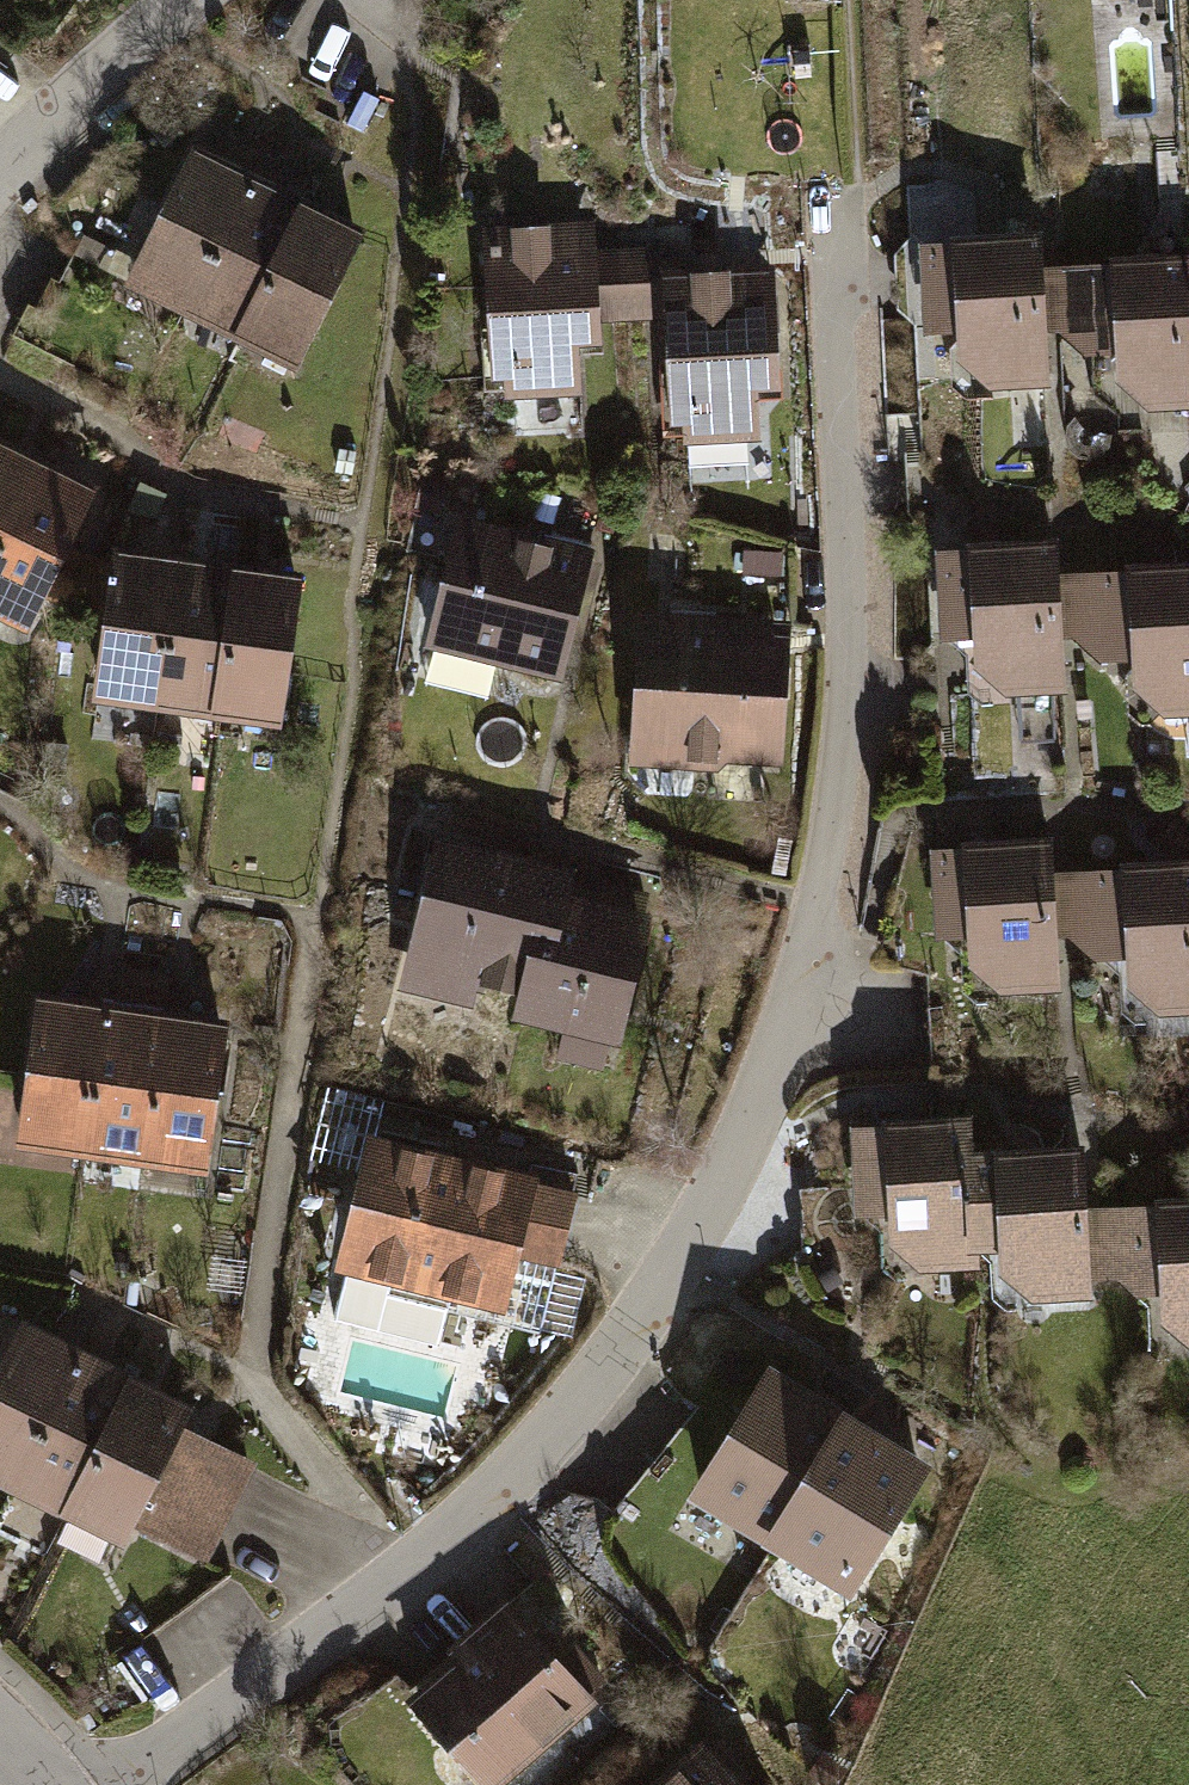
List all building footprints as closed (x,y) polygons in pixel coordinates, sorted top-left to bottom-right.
[(223,352),(292,208),(278,201),(292,172),(197,126),(113,300),(223,352)] [(223,352),(294,386),(363,242),(292,208),(223,352)] [(589,220),(475,224),(480,389),(500,389),(501,404),(578,401),(576,353),(593,353),(592,329),(626,328),(623,249),(590,250),(589,220)] [(1036,272),(1034,242),(909,249),(915,354),(941,353),(942,374),(967,398),(1043,394),(1040,353),(1036,272)] [(683,248),(623,249),(626,328),(659,327),(662,432),(679,431),(679,450),(702,450),(703,474),(752,473),(750,400),(774,399),(771,274),(683,276),(683,248)] [(1188,417),(1188,264),(1036,272),(1040,353),(1069,351),(1099,379),(1100,397),(1122,421),(1188,417)] [(85,490),(0,450),(0,632),(14,638),(85,490)] [(591,553),(450,521),(419,656),(560,688),(591,553)] [(1049,581),(1048,551),(923,558),(928,663),(955,661),(956,683),(981,706),(1056,702),(1054,661),(1049,581)] [(197,728),(218,570),(97,554),(76,712),(197,728)] [(197,728),(274,738),(295,580),(218,570),(197,728)] [(1188,726),(1188,573),(1049,581),(1054,661),(1083,660),(1113,687),(1114,705),(1136,729),(1188,726)] [(786,627),(632,619),(624,762),(778,770),(786,627)] [(568,877),(426,845),(390,1002),(462,1019),(467,999),(505,1008),(500,1027),(551,1039),(545,1066),(605,1080),(642,920),(633,918),(638,896),(599,887),(594,909),(562,902),(568,877)] [(1048,880),(1046,850),(921,857),(927,962),(953,960),(954,982),(979,1005),(1054,1001),(1052,960),(1048,880)] [(1188,1025),(1188,872),(1048,880),(1052,960),(1081,959),(1111,986),(1112,1005),(1134,1028),(1188,1025)] [(107,1014),(25,1002),(2,1151),(201,1180),(223,1031),(161,1022),(167,981),(114,973),(107,1014)] [(964,1164),(962,1125),(846,1132),(851,1226),(879,1224),(880,1256),(909,1289),(970,1286),(969,1269),(964,1164)] [(573,1189),(357,1140),(324,1282),(497,1322),(510,1265),(554,1275),(573,1189)] [(1082,1210),(1079,1158),(964,1164),(969,1269),(986,1268),(987,1292),(1012,1313),(1087,1309),(1086,1290),(1082,1210)] [(1188,1371),(1188,1204),(1082,1210),(1086,1290),(1115,1289),(1145,1316),(1146,1344),(1178,1371),(1188,1371)] [(59,1533),(127,1388),(18,1336),(0,1374),(0,1505),(59,1533)] [(931,1479),(762,1378),(682,1511),(851,1612),(931,1479)] [(188,1417),(127,1388),(59,1533),(119,1561),(129,1541),(201,1576),(250,1472),(178,1438),(188,1417)] [(450,1784),(513,1784),(595,1713),(589,1706),(603,1695),(569,1657),(563,1662),(543,1639),(535,1646),(502,1608),(439,1663),(450,1675),(395,1723),(450,1784)] [(665,1784),(745,1784),(717,1753),(704,1764),(698,1756),(665,1784)]
